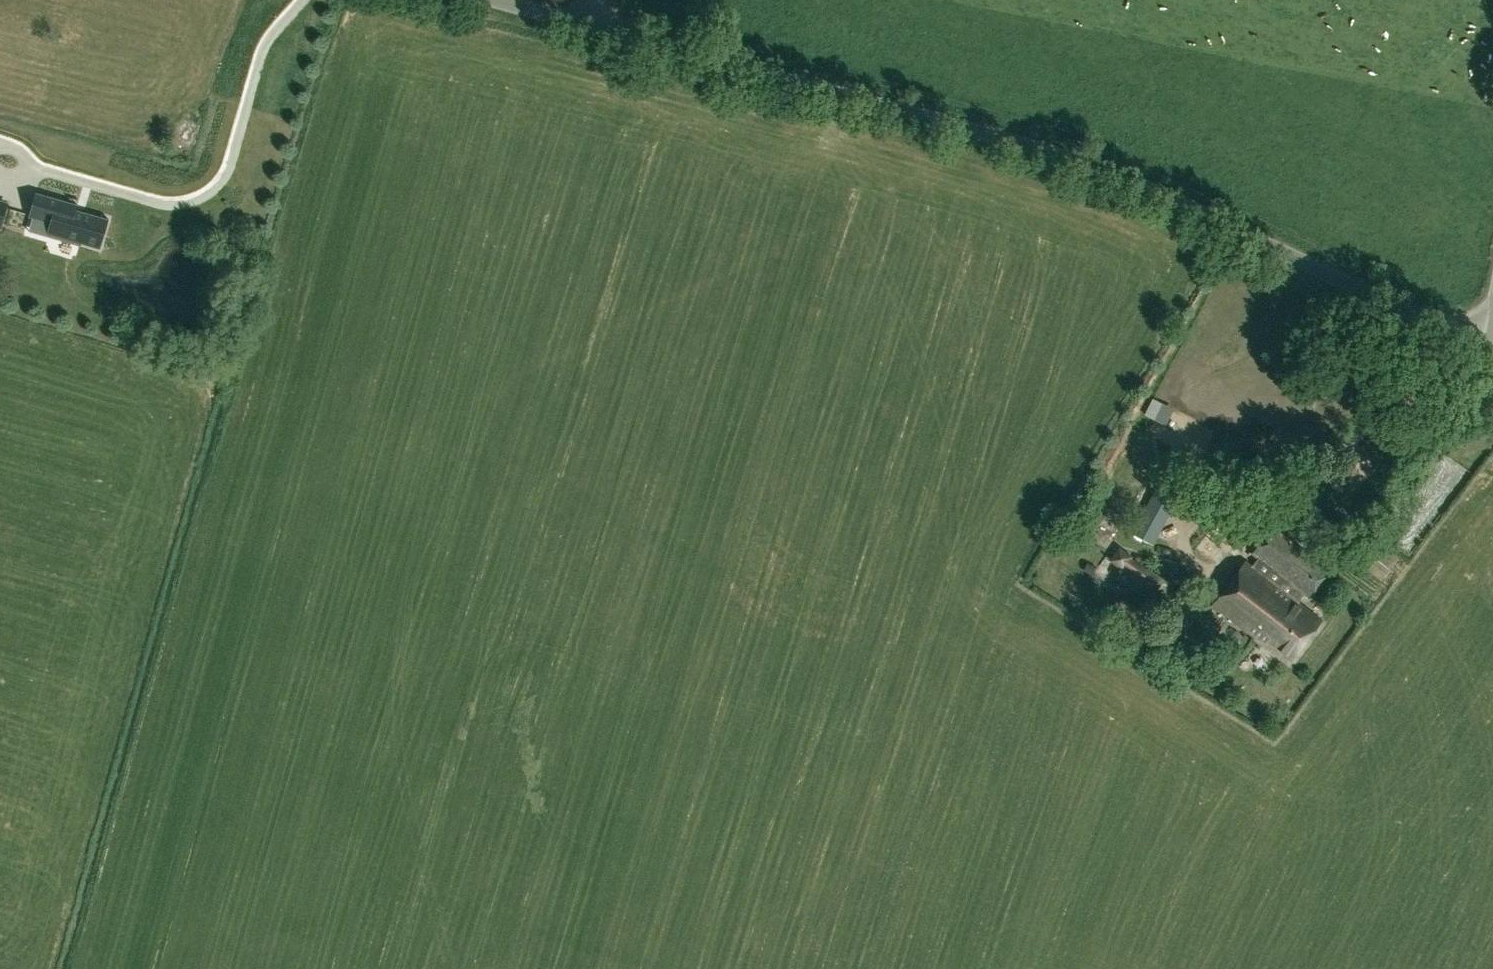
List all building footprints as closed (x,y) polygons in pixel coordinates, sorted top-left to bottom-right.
[(104,223),(71,213),(73,208),(31,196),(30,197),(38,200),(32,221),(46,225),(43,236),(94,251),(102,224),(103,224),(104,223)] [(1252,552),(1286,578),(1280,586),(1247,560),(1213,604),(1288,662),(1322,618),(1298,600),(1304,592),(1309,596),(1330,569),(1272,525),(1252,552)] [(1139,585),(1149,571),(1130,558),(1120,570),(1139,585)]
